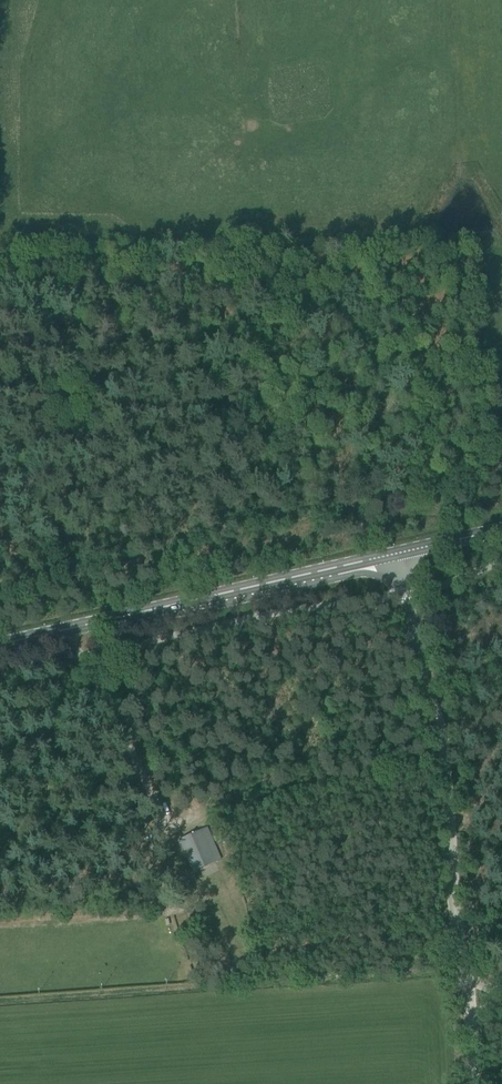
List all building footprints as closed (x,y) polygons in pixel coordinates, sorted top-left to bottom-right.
[(208,827),(178,840),(193,872),(222,859),(208,827)]
